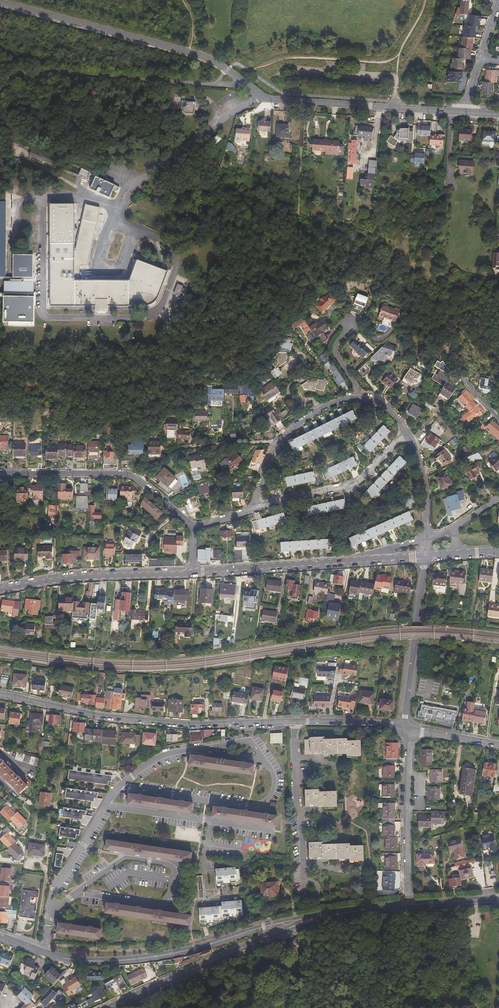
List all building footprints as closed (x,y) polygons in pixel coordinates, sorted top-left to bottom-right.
[(460,7),(459,14),(467,15),(469,2),(472,2),(472,0),(461,0),(460,7)] [(459,22),(467,22),(467,16),(467,15),(456,14),(455,15),(458,16),(459,19),(459,22)] [(476,26),(465,25),(464,37),(474,38),(476,38),(476,34),(475,34),(476,26)] [(472,48),(474,38),(464,37),(463,46),(446,44),(445,46),(459,47),(470,48),(472,48)] [(466,59),(470,59),(471,55),(470,55),(470,48),(459,47),(458,58),(463,59),(466,59)] [(451,63),(450,68),(463,70),(464,65),(462,65),(463,59),(458,58),(453,58),(452,63),(451,63)] [(493,82),(496,82),(497,76),(498,76),(498,82),(498,71),(488,70),(488,76),(486,76),(485,81),(493,82)] [(461,79),(462,73),(448,72),(447,81),(459,82),(460,78),(461,79)] [(485,81),(484,81),(483,92),(493,93),(493,82),(485,81)] [(194,114),(195,103),(187,102),(187,106),(183,108),(183,112),(186,114),(194,114)] [(258,131),(270,132),(270,122),(263,122),(258,121),(258,131)] [(421,125),(417,125),(416,135),(429,136),(430,127),(423,126),(421,126),(421,125)] [(287,137),(288,126),(283,126),(277,126),(276,137),(287,137)] [(365,134),(365,137),(365,138),(372,139),(373,128),(359,126),(356,126),(355,133),(365,134)] [(245,129),(242,129),(236,129),(236,134),(238,134),(239,135),(240,137),(240,140),(249,141),(250,128),(246,128),(245,129)] [(411,143),(412,132),(408,131),(408,130),(402,129),(402,131),(399,131),(397,131),(396,131),(396,132),(396,133),(398,134),(396,137),(395,136),(394,138),(391,136),(387,142),(394,147),(400,139),(405,140),(405,143),(411,143)] [(471,141),(472,130),(466,130),(459,129),(458,140),(471,141)] [(483,141),(489,141),(493,142),(495,142),(496,132),(490,132),(483,131),(483,141)] [(212,140),(215,145),(222,140),(218,135),(212,140)] [(429,136),(429,146),(442,147),(444,135),(440,135),(438,135),(438,136),(434,136),(429,135),(429,136)] [(318,139),(313,139),(313,141),(312,147),(312,151),(323,151),(324,140),(318,139)] [(332,140),(324,140),(323,151),(325,152),(325,154),(343,155),(343,145),(339,144),(339,141),(332,140)] [(358,163),(359,160),(356,160),(357,141),(352,141),(352,144),(348,143),(348,151),(348,152),(347,163),(350,163),(358,163)] [(231,143),(227,142),(225,149),(233,151),(234,147),(231,143)] [(58,159),(32,149),(29,156),(55,166),(58,159)] [(414,155),(410,155),(410,163),(424,163),(424,154),(418,154),(414,154),(414,155)] [(360,179),(359,188),(373,189),(375,169),(376,169),(377,161),(368,161),(367,180),(360,179)] [(464,174),(466,174),(466,172),(472,173),(473,173),(474,162),(464,161),(460,161),(459,168),(460,169),(460,173),(464,173),(464,174)] [(110,169),(127,177),(130,170),(113,162),(110,169)] [(79,175),(86,178),(89,172),(82,168),(79,175)] [(90,189),(109,197),(112,191),(115,185),(96,176),(90,189)] [(50,243),(74,242),(75,204),(50,205),(50,243)] [(75,255),(74,258),(75,281),(76,281),(79,281),(79,266),(87,265),(100,208),(86,204),(75,255)] [(50,258),(74,258),(75,255),(74,242),(50,243),(50,258)] [(22,282),(24,282),(24,278),(33,278),(33,255),(14,255),(13,277),(22,277),(22,282)] [(75,281),(74,258),(50,258),(50,302),(50,306),(76,307),(76,281),(75,281)] [(168,272),(137,260),(129,281),(129,306),(146,306),(148,306),(151,305),(154,303),(156,300),(159,296),(168,272)] [(76,281),(76,307),(95,307),(95,312),(108,312),(108,307),(129,307),(129,306),(129,281),(79,281),(76,281)] [(4,297),(33,297),(33,282),(24,282),(22,282),(5,282),(4,297)] [(174,294),(180,296),(183,287),(178,285),(174,294)] [(323,296),(320,299),(321,301),(316,305),(322,311),(336,299),(330,293),(325,298),(323,296)] [(367,297),(356,293),(352,307),(351,311),(357,313),(357,309),(362,311),(367,297)] [(35,297),(33,297),(4,297),(4,323),(34,323),(35,297)] [(381,323),(387,325),(391,327),(395,314),(397,315),(400,308),(395,306),(394,308),(383,303),(377,316),(383,319),(381,323)] [(338,323),(343,318),(337,313),(332,318),(338,323)] [(304,322),(302,319),(292,325),(295,328),(304,322)] [(316,322),(309,326),(311,330),(317,338),(321,344),(327,339),(323,332),(329,329),(322,319),(317,322),(316,322)] [(309,326),(305,321),(304,322),(305,325),(303,326),(305,328),(303,329),(306,334),(311,330),(309,326)] [(387,327),(387,325),(381,323),(379,322),(377,327),(378,329),(384,331),(386,330),(387,327)] [(289,334),(284,331),(280,347),(279,347),(278,352),(274,356),(269,360),(275,369),(270,371),(274,378),(281,374),(277,367),(286,361),(286,352),(291,352),(289,350),(290,345),(288,345),(289,340),(288,339),(289,334)] [(363,346),(362,345),(360,343),(359,344),(354,339),(349,344),(354,349),(353,350),(357,353),(358,354),(362,358),(364,357),(367,354),(368,355),(371,352),(364,345),(363,346)] [(387,341),(378,350),(372,356),(385,361),(386,358),(391,360),(392,357),(391,357),(394,351),(396,352),(398,347),(387,341)] [(367,343),(364,345),(371,352),(374,349),(367,343)] [(344,392),(350,389),(328,355),(326,353),(320,357),(327,367),(332,364),(336,370),(333,371),(341,383),(339,384),(344,392)] [(357,370),(363,377),(368,373),(369,368),(365,363),(357,370)] [(446,380),(451,373),(437,365),(436,367),(432,367),(429,373),(428,372),(424,379),(429,381),(426,386),(438,393),(440,391),(446,380)] [(388,376),(387,377),(384,381),(391,387),(398,380),(393,375),(396,372),(389,367),(384,372),(388,376)] [(411,368),(401,382),(404,382),(408,385),(412,387),(415,383),(416,383),(417,383),(418,383),(419,381),(418,380),(418,379),(421,375),(417,373),(418,372),(411,368)] [(488,394),(488,382),(487,382),(487,377),(486,376),(485,375),(484,375),(483,375),(483,377),(479,377),(476,377),(476,389),(477,390),(481,393),(482,394),(483,394),(484,394),(488,395),(488,394)] [(278,389),(270,376),(258,383),(267,397),(273,393),(272,392),(278,389)] [(303,387),(317,379),(312,377),(301,385),(303,387)] [(322,380),(317,379),(303,387),(304,388),(306,386),(308,389),(315,390),(316,388),(324,390),(325,384),(327,383),(324,378),(322,380)] [(440,391),(450,397),(457,386),(446,380),(440,391)] [(234,390),(239,391),(239,383),(225,382),(225,389),(225,390),(229,390),(229,391),(230,393),(232,393),(234,392),(234,390)] [(253,384),(240,384),(240,399),(244,399),(244,392),(252,392),(253,384)] [(224,399),(225,390),(225,389),(212,389),(212,387),(208,387),(208,400),(212,401),(212,398),(222,399),(224,399)] [(336,396),(340,394),(336,387),(332,389),(336,396)] [(280,391),(278,390),(278,389),(272,392),(273,393),(267,397),(268,399),(280,391)] [(471,401),(475,397),(468,389),(457,400),(467,410),(474,405),(471,402),(472,402),(471,401)] [(438,394),(448,400),(450,397),(440,391),(438,393),(438,394)] [(281,432),(285,426),(282,421),(279,416),(271,403),(261,409),(267,419),(271,416),(275,422),(281,432)] [(416,417),(422,408),(413,403),(408,412),(416,417)] [(480,411),(484,408),(480,404),(463,416),(465,419),(466,418),(469,422),(474,419),(475,419),(476,420),(483,415),(480,411)] [(288,440),(293,450),(357,418),(353,410),(345,414),(341,405),(338,407),(342,415),(336,418),(333,410),(329,412),(333,420),(328,422),(325,415),(321,417),(324,424),(320,426),(316,418),(312,420),(316,428),(311,431),(307,422),(303,424),(307,432),(294,439),(293,437),(288,440)] [(282,421),(294,413),(291,409),(279,416),(282,421)] [(208,411),(193,411),(192,421),(198,421),(198,420),(207,420),(208,411)] [(439,414),(429,429),(440,436),(447,425),(439,414)] [(178,428),(178,417),(167,417),(167,428),(178,428)] [(490,431),(494,433),(493,435),(498,439),(498,427),(491,422),(486,428),(490,431)] [(385,425),(363,447),(367,451),(369,450),(371,452),(391,431),(385,425)] [(414,435),(416,437),(418,438),(422,432),(418,429),(414,435)] [(144,434),(129,434),(128,454),(143,454),(143,447),(142,447),(142,444),(143,444),(143,443),(144,434)] [(434,446),(440,438),(433,434),(432,435),(431,434),(429,438),(430,438),(428,442),(434,446)] [(8,447),(9,436),(0,436),(0,447),(2,447),(8,447)] [(160,438),(148,438),(148,453),(160,453),(160,438)] [(74,445),(74,443),(59,443),(59,445),(59,455),(74,456),(74,445)] [(100,443),(89,443),(89,459),(100,459),(100,443)] [(53,468),(59,468),(59,460),(59,455),(59,445),(47,445),(46,458),(53,458),(53,468)] [(85,445),(74,445),(74,456),(74,457),(85,457),(85,445)] [(25,446),(14,446),(13,458),(25,459),(25,446)] [(42,447),(31,446),(31,455),(42,455),(42,447)] [(105,468),(110,468),(110,463),(118,463),(118,458),(114,457),(114,451),(116,451),(116,449),(104,449),(104,463),(105,463),(105,468)] [(263,449),(254,449),(250,461),(256,464),(258,462),(262,463),(265,455),(262,453),(263,449)] [(452,458),(445,449),(435,457),(438,460),(440,458),(444,464),(452,458)] [(224,468),(230,463),(229,462),(230,461),(235,467),(244,460),(236,450),(220,462),(220,463),(219,464),(222,468),(223,467),(224,468)] [(495,452),(491,456),(493,458),(489,462),(496,470),(498,468),(498,457),(495,452)] [(194,456),(188,458),(191,469),(197,468),(198,471),(206,469),(202,455),(198,456),(197,455),(194,456)] [(353,456),(323,470),(327,478),(331,476),(332,477),(357,464),(353,456)] [(391,466),(388,469),(364,494),(370,500),(408,462),(401,456),(391,466)] [(478,473),(474,465),(466,469),(470,479),(476,476),(478,475),(477,473),(478,473)] [(174,479),(163,469),(155,477),(162,483),(161,484),(166,488),(170,483),(174,479)] [(320,469),(281,478),(282,483),(287,482),(288,486),(315,480),(315,477),(321,476),(320,469)] [(451,484),(445,472),(435,477),(440,489),(451,484)] [(162,483),(155,477),(154,478),(158,482),(157,484),(167,493),(173,486),(170,483),(166,488),(161,484),(162,483)] [(67,483),(58,483),(58,499),(74,499),(74,488),(66,488),(67,483)] [(197,484),(198,487),(200,492),(204,492),(209,491),(208,483),(197,484)] [(44,498),(44,485),(39,485),(39,487),(36,487),(36,486),(31,486),(31,492),(33,492),(33,500),(39,500),(39,498),(44,498)] [(126,497),(126,498),(132,498),(133,495),(136,491),(133,487),(122,486),(121,497),(126,497)] [(28,498),(29,487),(18,487),(18,498),(28,498)] [(117,499),(118,489),(107,488),(106,499),(117,499)] [(232,488),(233,502),(240,501),(240,498),(244,498),(244,488),(232,488)] [(411,491),(402,498),(408,503),(413,500),(417,496),(411,491)] [(466,501),(463,492),(447,497),(452,513),(461,511),(459,504),(466,501)] [(145,494),(142,501),(147,506),(158,516),(163,510),(158,506),(145,494)] [(88,508),(88,496),(76,495),(75,508),(88,508)] [(198,497),(187,501),(188,506),(186,507),(189,516),(194,519),(199,518),(197,513),(196,513),(195,509),(202,507),(198,497)] [(345,498),(308,506),(310,515),(347,507),(345,498)] [(58,515),(58,505),(50,504),(50,515),(58,515)] [(160,504),(158,506),(163,510),(158,516),(147,506),(146,507),(151,512),(150,513),(157,519),(166,510),(160,504)] [(257,520),(253,521),(255,530),(287,521),(285,512),(288,512),(286,506),(278,508),(280,514),(262,519),(260,512),(255,513),(257,520)] [(349,537),(356,552),(361,551),(358,544),(362,542),(366,550),(371,548),(367,540),(371,538),(376,547),(380,546),(376,536),(381,533),(386,544),(390,543),(385,532),(414,519),(412,514),(417,512),(415,508),(349,537)] [(94,512),(89,511),(89,520),(94,520),(94,517),(102,518),(102,512),(94,512)] [(234,528),(234,524),(228,524),(228,531),(222,531),(222,537),(233,536),(233,531),(234,531),(234,528)] [(142,532),(131,526),(125,536),(126,536),(123,541),(132,546),(136,539),(137,540),(140,535),(142,532)] [(237,536),(238,547),(250,546),(249,532),(242,532),(242,536),(237,536)] [(177,537),(165,537),(165,549),(165,551),(177,552),(177,544),(183,544),(184,536),(177,536),(177,537)] [(320,556),(324,556),(324,548),(328,548),(328,539),(281,542),(282,551),(290,551),(291,558),(295,558),(294,551),(300,550),(301,558),(304,557),(304,550),(309,549),(310,557),(314,557),(314,549),(319,549),(320,556)] [(104,553),(115,553),(115,544),(105,543),(104,553)] [(42,547),(38,548),(38,557),(42,557),(42,556),(46,556),(46,559),(47,559),(47,560),(51,560),(51,559),(52,559),(52,546),(42,546),(42,547)] [(99,547),(84,546),(84,562),(90,562),(90,561),(93,561),(94,562),(99,562),(99,547)] [(198,547),(198,560),(205,560),(205,561),(210,561),(211,546),(205,546),(205,547),(198,547)] [(28,558),(28,548),(26,548),(21,548),(16,548),(15,558),(28,558)] [(235,550),(235,563),(244,562),(243,550),(238,550),(235,550)] [(0,551),(0,559),(8,559),(8,551),(0,551)] [(142,566),(176,565),(176,559),(149,558),(149,552),(142,552),(142,553),(126,554),(126,561),(142,562),(142,566)] [(75,554),(63,554),(63,562),(74,562),(75,554)] [(479,581),(493,583),(494,572),(480,570),(479,581)] [(450,573),(449,586),(458,586),(459,584),(462,584),(464,573),(458,572),(457,574),(450,573)] [(344,576),(332,574),(330,581),(334,581),(334,583),(343,585),(344,576)] [(383,575),(377,574),(375,585),(374,590),(379,591),(381,595),(388,596),(392,578),(390,575),(388,575),(387,576),(383,575)] [(445,587),(446,574),(441,574),(441,576),(433,575),(431,585),(445,587)] [(282,582),(268,580),(266,588),(281,591),(282,582)] [(285,590),(284,597),(286,598),(287,590),(293,591),(291,600),(297,601),(300,586),(294,585),(295,582),(288,580),(286,590),(285,590)] [(360,592),(373,595),(374,590),(375,585),(351,580),(349,592),(359,594),(360,592)] [(411,583),(396,580),(395,590),(409,593),(411,583)] [(314,592),(327,595),(329,584),(316,582),(314,592)] [(236,585),(221,583),(220,598),(224,598),(225,594),(229,595),(229,599),(234,599),(236,585)] [(179,588),(175,587),(174,593),(173,602),(185,603),(188,603),(189,592),(189,591),(186,591),(186,590),(185,590),(179,590),(179,588)] [(169,603),(173,604),(173,602),(174,593),(165,592),(166,589),(155,588),(154,598),(157,598),(157,602),(165,603),(164,604),(169,604),(169,603)] [(213,589),(201,588),(200,601),(212,602),(213,589)] [(252,592),(244,591),(243,600),(256,601),(257,590),(252,590),(252,592)] [(59,610),(73,611),(74,601),(74,598),(65,597),(63,599),(59,599),(59,610)] [(40,600),(26,598),(25,608),(30,608),(30,612),(38,613),(39,604),(40,604),(40,600)] [(0,600),(0,611),(10,612),(12,601),(0,600)] [(83,611),(89,612),(90,603),(84,602),(84,604),(79,604),(79,602),(74,601),(73,611),(78,611),(79,609),(83,610),(83,611)] [(326,616),(339,619),(342,604),(329,601),(326,616)] [(490,602),(489,613),(498,615),(498,603),(490,602)] [(310,609),(307,608),(305,620),(307,620),(308,616),(317,618),(318,612),(310,610),(310,609)] [(136,609),(132,609),(131,618),(135,618),(136,617),(140,617),(140,618),(148,619),(148,613),(140,612),(140,613),(136,612),(136,609)] [(278,613),(262,610),(261,619),(276,622),(278,613)] [(53,617),(46,616),(45,628),(55,629),(55,625),(53,624),(53,617)] [(321,624),(339,628),(341,620),(323,617),(321,624)] [(35,624),(24,623),(23,633),(34,634),(35,624)] [(191,624),(176,623),(175,632),(185,632),(185,636),(191,636),(191,624)] [(327,666),(317,666),(317,677),(330,677),(330,676),(333,676),(336,663),(327,663),(327,666)] [(343,665),(339,665),(338,673),(341,674),(341,675),(346,675),(346,674),(349,675),(355,676),(357,665),(349,664),(349,665),(343,664),(343,665)] [(275,665),(272,678),(287,681),(290,668),(275,665)] [(27,676),(14,674),(13,685),(26,687),(27,676)] [(45,682),(34,680),(32,689),(44,691),(45,682)] [(59,696),(63,697),(68,698),(72,699),(75,688),(61,685),(59,696)] [(96,707),(104,707),(105,698),(101,697),(102,686),(98,686),(98,690),(96,705),(96,707)] [(305,699),(306,689),(299,687),(293,687),(292,697),(305,699)] [(125,699),(125,694),(122,694),(122,689),(114,688),(112,708),(116,708),(116,707),(121,708),(122,699),(125,699)] [(371,692),(358,689),(356,700),(369,703),(371,692)] [(78,692),(77,701),(81,701),(81,702),(86,702),(88,702),(88,704),(96,705),(98,690),(95,690),(94,690),(94,694),(90,694),(89,695),(82,694),(82,693),(78,692)] [(263,693),(252,691),(250,703),(261,705),(263,693)] [(246,704),(247,696),(232,694),(231,702),(243,704),(243,703),(246,704)] [(146,706),(149,707),(150,699),(150,696),(141,695),(141,698),(136,698),(135,710),(140,710),(140,708),(146,709),(146,706)] [(283,705),(284,697),(275,695),(273,704),(283,705)] [(348,697),(336,696),(334,706),(346,707),(347,706),(351,707),(353,696),(349,695),(348,697)] [(327,707),(329,696),(312,696),(312,707),(327,707)] [(391,702),(379,699),(377,708),(389,711),(391,702)] [(183,701),(170,700),(169,711),(182,712),(183,701)] [(164,704),(153,703),(153,710),(164,711),(164,704)] [(199,705),(191,705),(191,713),(204,713),(204,704),(199,703),(199,705)] [(425,717),(425,713),(426,711),(432,712),(432,715),(431,718),(437,719),(436,722),(450,724),(450,720),(455,721),(457,711),(433,707),(427,706),(427,705),(421,704),(420,711),(418,711),(417,716),(425,717)] [(21,711),(11,710),(10,721),(20,722),(21,711)] [(31,717),(26,717),(26,726),(29,727),(35,728),(36,725),(41,725),(42,720),(43,711),(31,710),(31,717)] [(474,713),(474,712),(466,710),(463,710),(463,714),(462,722),(472,724),(474,713)] [(51,712),(46,712),(45,722),(51,723),(58,724),(60,717),(58,717),(58,716),(54,715),(55,713),(51,712)] [(486,715),(474,713),(472,724),(484,726),(486,715)] [(84,723),(74,722),(73,730),(75,730),(75,732),(83,733),(84,723)] [(190,734),(189,742),(191,742),(205,739),(205,737),(213,737),(213,728),(207,729),(202,729),(202,734),(190,734)] [(93,740),(93,730),(86,729),(84,739),(93,740)] [(101,741),(102,731),(93,730),(93,740),(101,741)] [(116,732),(102,731),(101,741),(115,742),(116,732)] [(139,744),(140,734),(135,733),(135,732),(123,731),(122,740),(130,741),(130,744),(131,745),(134,745),(134,744),(139,744)] [(272,733),(270,733),(270,743),(282,743),(282,732),(272,733)] [(155,734),(143,733),(142,743),(154,744),(155,734)] [(309,738),(305,738),(306,753),(324,752),(324,754),(347,754),(361,754),(361,739),(347,739),(347,737),(325,737),(324,735),(311,735),(311,736),(309,736),(309,738)] [(399,744),(388,744),(388,763),(385,762),(384,778),(396,779),(396,763),(399,763),(399,744)] [(433,751),(422,750),(422,766),(433,766),(433,751)] [(37,765),(40,758),(23,753),(17,752),(14,758),(21,761),(37,765)] [(197,755),(190,754),(189,764),(252,774),(254,764),(242,762),(219,759),(197,755)] [(21,794),(28,786),(0,758),(0,773),(21,794)] [(496,774),(498,762),(485,760),(483,772),(496,774)] [(69,769),(68,779),(108,784),(108,780),(112,780),(112,775),(105,774),(105,769),(101,769),(100,773),(95,773),(96,768),(91,768),(91,772),(86,771),(86,768),(82,767),(81,771),(77,770),(78,766),(73,766),(73,769),(69,769)] [(476,770),(464,768),(461,794),(473,796),(476,770)] [(444,771),(432,771),(432,783),(443,783),(444,771)] [(394,797),(394,784),(382,784),(382,797),(394,797)] [(67,787),(66,796),(92,800),(92,806),(98,807),(103,798),(97,797),(98,792),(67,787)] [(442,788),(430,788),(430,800),(441,800),(442,788)] [(337,807),(337,791),(319,792),(319,789),(305,790),(306,806),(319,805),(319,807),(337,807)] [(51,794),(41,793),(39,805),(49,806),(51,794)] [(137,794),(127,793),(126,803),(191,813),(192,802),(182,801),(160,798),(137,794)] [(396,801),(385,800),(384,822),(384,838),(386,837),(386,850),(398,850),(398,838),(396,838),(396,822),(395,822),(396,801)] [(0,812),(9,821),(11,819),(15,815),(8,807),(11,804),(8,801),(3,806),(5,808),(0,812)] [(222,807),(212,805),(211,816),(275,825),(277,815),(266,814),(246,811),(222,807)] [(80,823),(87,824),(92,816),(86,814),(87,810),(64,806),(63,815),(81,818),(80,823)] [(26,820),(18,812),(15,815),(11,819),(18,826),(15,829),(18,832),(23,828),(21,826),(26,820)] [(444,823),(447,823),(448,815),(449,814),(432,813),(432,817),(420,816),(419,828),(432,828),(432,825),(444,825),(444,823)] [(61,825),(60,835),(77,837),(77,834),(80,834),(81,829),(61,825)] [(16,841),(8,833),(10,831),(7,828),(3,832),(5,834),(0,839),(8,848),(13,843),(16,841)] [(498,854),(493,835),(481,838),(483,847),(489,846),(491,856),(493,855),(498,854)] [(192,850),(105,837),(104,848),(116,850),(137,853),(159,856),(180,859),(190,860),(192,850)] [(465,857),(460,839),(448,842),(451,852),(454,851),(456,859),(465,857)] [(8,848),(7,850),(19,861),(22,857),(19,855),(22,852),(13,843),(8,848)] [(53,847),(54,846),(30,843),(29,853),(34,854),(43,855),(52,856),(53,847)] [(322,843),(308,844),(309,859),(322,859),(322,860),(335,859),(336,861),(348,860),(349,861),(363,861),(363,846),(349,847),(349,844),(322,845),(322,843)] [(58,846),(55,865),(62,866),(64,856),(68,856),(73,848),(58,846)] [(398,853),(386,853),(385,868),(397,869),(398,853)] [(419,866),(423,867),(423,864),(427,863),(436,863),(436,854),(418,854),(418,863),(419,863),(419,866)] [(32,861),(25,860),(24,865),(24,868),(23,869),(36,871),(37,867),(31,866),(32,861)] [(455,865),(451,866),(452,870),(460,868),(462,878),(474,875),(471,866),(470,867),(468,862),(455,865)] [(215,871),(216,883),(227,882),(236,881),(236,879),(239,879),(239,868),(235,868),(235,866),(215,868),(215,871)] [(7,884),(14,885),(14,880),(10,880),(11,870),(2,869),(1,876),(0,876),(0,881),(7,882),(7,884)] [(394,875),(383,874),(382,890),(394,890),(394,875)] [(449,887),(462,885),(461,877),(448,878),(449,887)] [(262,895),(267,895),(279,894),(278,883),(261,884),(262,895)] [(0,893),(0,897),(9,898),(10,888),(13,889),(14,885),(7,884),(7,886),(1,886),(0,893)] [(38,893),(24,891),(20,918),(35,920),(37,907),(30,906),(32,898),(37,898),(38,893)] [(5,910),(12,911),(12,907),(8,906),(9,898),(0,897),(0,908),(5,908),(5,910)] [(232,899),(221,900),(222,916),(243,914),(241,899),(232,899)] [(113,902),(106,901),(104,912),(191,925),(192,914),(183,913),(160,909),(133,905),(113,902)] [(209,905),(198,906),(199,921),(222,920),(220,904),(209,905)] [(17,915),(17,911),(12,911),(5,910),(5,912),(0,912),(0,923),(7,923),(8,915),(17,915)] [(253,920),(260,918),(260,910),(252,910),(253,920)] [(70,923),(60,921),(59,927),(58,932),(97,938),(101,938),(103,928),(92,926),(70,923)] [(201,958),(213,953),(211,948),(208,949),(195,954),(190,955),(191,958),(189,958),(189,959),(182,962),(183,966),(201,958)] [(1,951),(0,953),(0,962),(9,965),(12,956),(1,951)] [(35,978),(40,966),(34,964),(35,962),(32,960),(33,959),(28,957),(25,963),(24,963),(21,970),(22,973),(35,978)] [(59,979),(63,975),(54,966),(47,974),(55,982),(59,979)] [(144,968),(128,975),(132,984),(148,977),(144,968)] [(85,974),(88,980),(89,980),(89,981),(101,981),(102,981),(103,981),(104,980),(104,978),(104,974),(102,974),(90,974),(90,972),(88,972),(85,972),(85,974)] [(122,989),(129,986),(121,975),(106,982),(112,994),(116,992),(113,985),(119,982),(122,989)] [(67,985),(63,987),(68,995),(72,993),(70,991),(81,985),(76,976),(72,979),(69,980),(65,983),(67,985)] [(91,991),(93,997),(88,999),(89,1003),(106,997),(102,987),(91,991)] [(35,1003),(31,1000),(35,996),(27,988),(18,996),(25,1003),(20,1007),(31,1007),(35,1003)] [(57,992),(53,989),(42,1003),(47,1007),(53,999),(59,1003),(66,995),(59,989),(57,992)]
